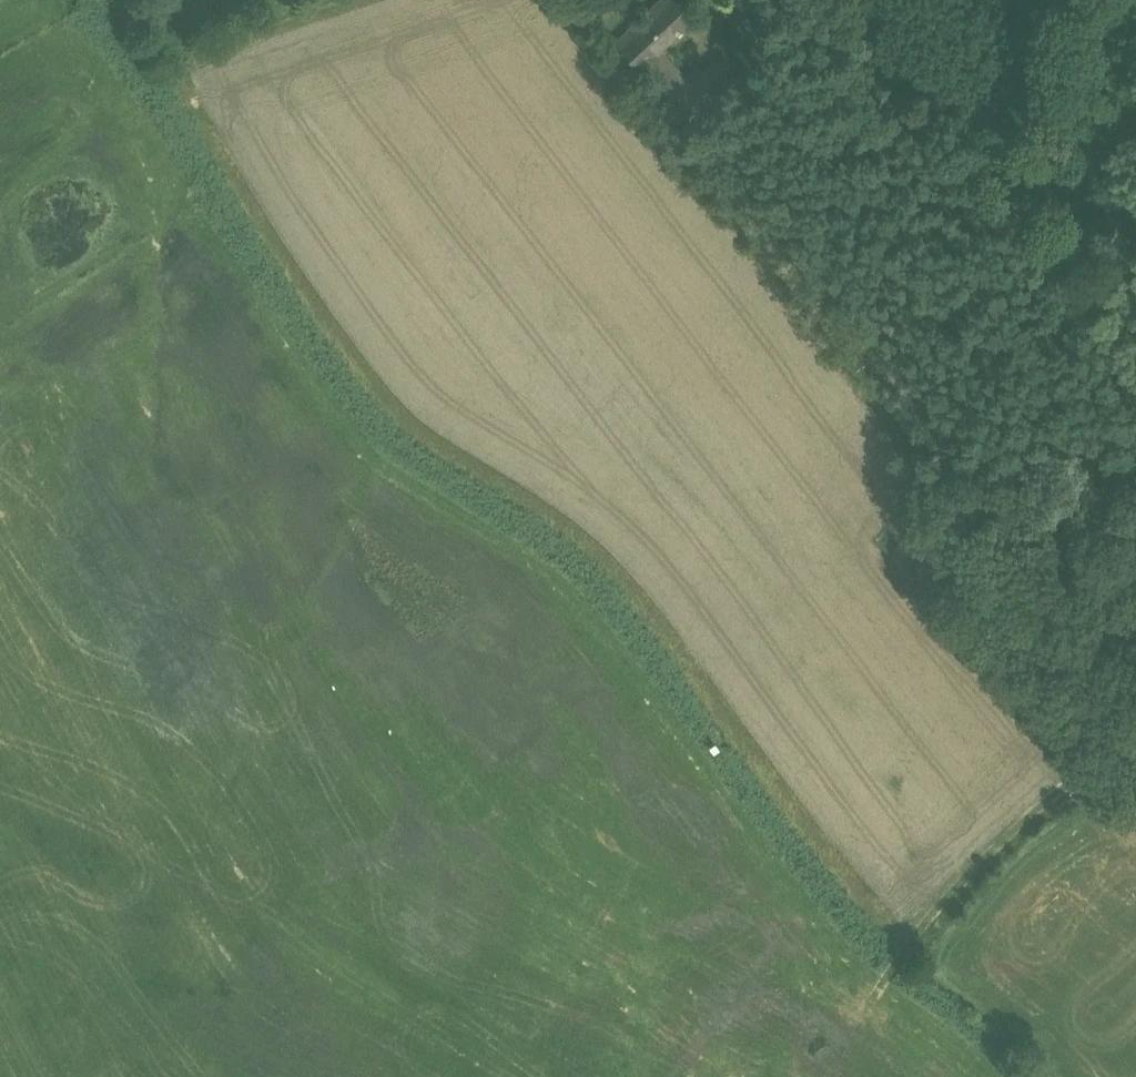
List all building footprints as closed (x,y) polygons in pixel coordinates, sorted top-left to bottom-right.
[(632,27),(634,30),(621,41),(658,81),(672,68),(659,54),(695,19),(677,0),(661,0),(632,27)] [(735,41),(725,51),(731,57),(741,47),(735,41)]
